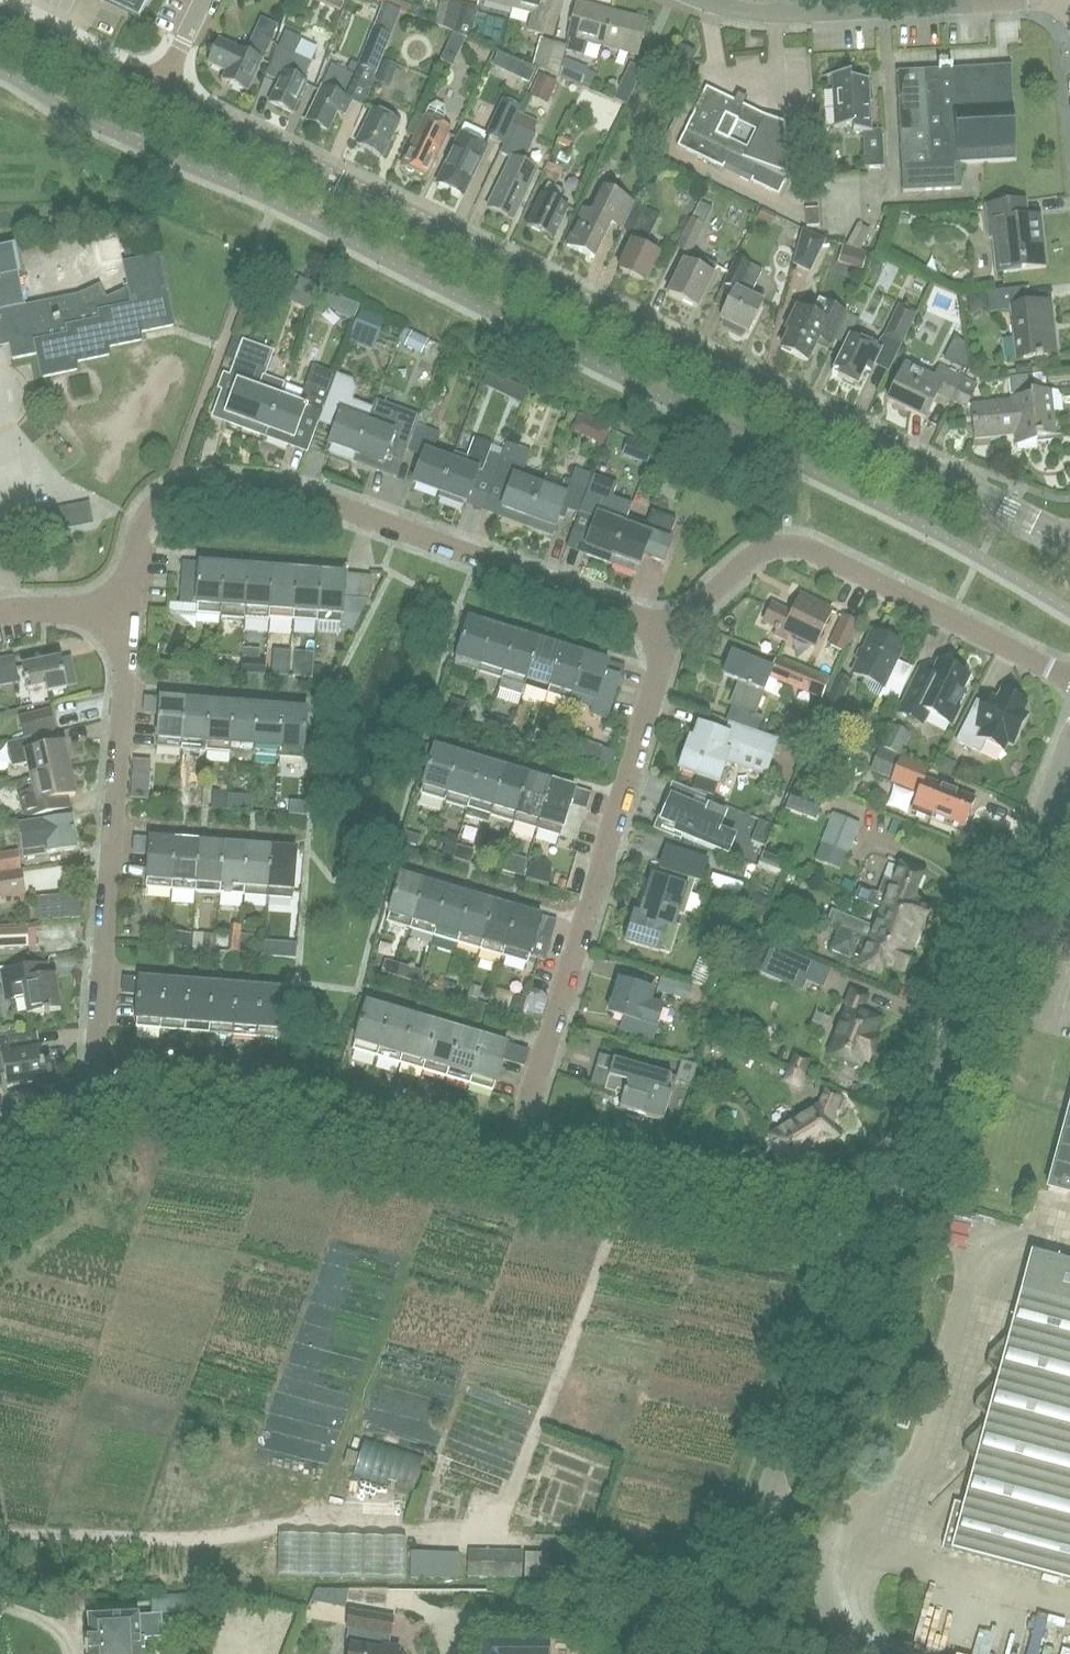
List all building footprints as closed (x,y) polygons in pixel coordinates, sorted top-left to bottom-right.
[(139,20),(148,0),(110,0),(139,20)] [(340,12),(345,0),(316,0),(316,1),(340,12)] [(513,0),(478,0),(511,8),(513,0)] [(511,8),(532,14),(527,32),(544,36),(548,18),(553,0),(513,0),(511,8)] [(554,43),(547,70),(560,73),(566,50),(583,55),(587,42),(602,46),(612,10),(576,0),(567,37),(569,38),(566,46),(554,43)] [(454,32),(462,4),(449,1),(442,27),(454,32)] [(478,8),(462,4),(454,32),(471,38),(478,8)] [(612,10),(602,46),(638,55),(648,19),(612,10)] [(376,74),(392,36),(373,28),(358,65),(376,74)] [(454,34),(449,44),(461,50),(466,40),(454,34)] [(257,39),(251,53),(219,38),(207,64),(226,73),(223,80),(248,92),(263,59),(270,45),(257,39)] [(547,70),(554,43),(540,39),(533,66),(547,70)] [(697,53),(681,45),(669,69),(685,76),(697,53)] [(279,81),(269,102),(293,113),(307,82),(303,80),(309,67),(292,59),(294,54),(279,47),(266,75),(279,81)] [(643,70),(630,64),(614,100),(626,106),(643,70)] [(962,189),(960,163),(1016,160),(1011,65),(952,68),(952,67),(950,67),(950,66),(941,67),(941,68),(939,68),(939,69),(897,71),(903,192),(962,189)] [(345,115),(361,78),(331,67),(323,88),(321,87),(306,120),(329,130),(338,112),(345,115)] [(584,68),(577,84),(591,91),(595,73),(584,68)] [(387,70),(382,86),(408,94),(413,78),(387,70)] [(851,74),(833,75),(835,128),(853,127),(853,133),(862,132),(864,168),(884,166),(883,130),(872,130),(869,79),(851,80),(851,74)] [(540,77),(534,91),(549,99),(556,85),(540,77)] [(641,79),(635,90),(641,93),(649,90),(652,84),(641,79)] [(785,125),(706,86),(677,146),(779,196),(788,180),(785,125)] [(513,124),(518,112),(520,107),(503,99),(485,137),(502,145),(512,124),(513,124)] [(420,127),(415,136),(401,165),(407,167),(407,169),(412,172),(414,171),(427,177),(451,128),(441,124),(445,114),(444,106),(436,102),(429,106),(424,118),(420,127)] [(400,121),(373,108),(356,143),(383,156),(400,121)] [(512,124),(502,145),(504,146),(500,153),(511,158),(487,207),(513,219),(538,170),(523,163),(536,136),(533,134),(538,122),(518,112),(513,124),(512,124)] [(417,114),(408,133),(415,136),(420,127),(424,118),(417,114)] [(464,195),(479,163),(487,145),(461,132),(437,182),(464,195)] [(561,136),(558,142),(569,147),(572,141),(561,136)] [(549,163),(542,176),(558,184),(564,170),(549,163)] [(829,221),(858,217),(853,180),(824,184),(829,221)] [(548,183),(543,194),(542,193),(526,226),(552,238),(568,205),(559,201),(564,191),(548,183)] [(621,230),(634,205),(605,191),(594,213),(584,208),(566,245),(595,258),(611,225),(621,230)] [(1022,217),(1020,200),(986,204),(990,239),(992,238),(996,273),(1047,267),(1041,215),(1022,217)] [(691,256),(706,226),(703,225),(711,209),(700,204),(692,219),(691,219),(676,249),(688,255),(691,256)] [(634,205),(621,230),(623,231),(624,229),(637,236),(634,242),(632,241),(618,269),(646,283),(659,254),(645,247),(660,217),(634,205)] [(818,208),(805,209),(806,226),(819,226),(818,208)] [(763,209),(758,219),(770,224),(775,214),(763,209)] [(859,222),(847,244),(854,246),(865,225),(859,222)] [(803,230),(793,264),(810,273),(826,241),(803,230)] [(77,294),(25,305),(19,274),(21,273),(15,244),(0,247),(0,347),(9,345),(12,359),(38,354),(43,377),(78,370),(76,362),(109,355),(108,347),(141,340),(140,332),(173,325),(159,257),(138,261),(135,246),(124,248),(127,264),(125,264),(129,287),(106,298),(100,284),(77,294)] [(688,255),(669,294),(696,307),(715,269),(691,256),(688,255)] [(746,332),(748,333),(763,302),(750,296),(762,270),(736,258),(723,287),(734,292),(721,320),(733,325),(731,332),(741,337),(746,332)] [(990,313),(1011,310),(1017,359),(1057,355),(1051,302),(1028,305),(1026,287),(988,292),(990,313)] [(343,299),(321,290),(314,305),(336,314),(336,316),(352,323),(358,308),(342,301),(343,299)] [(820,299),(813,314),(797,307),(786,329),(790,331),(781,349),(808,362),(819,339),(830,344),(846,312),(820,299)] [(832,373),(838,376),(858,385),(866,370),(870,372),(875,364),(888,372),(917,313),(899,304),(884,336),(883,336),(876,346),(860,338),(859,340),(857,340),(850,337),(832,373)] [(359,312),(347,346),(371,355),(384,322),(359,312)] [(405,346),(421,354),(428,340),(412,332),(406,345),(405,346)] [(266,437),(280,396),(284,384),(262,376),(273,348),(244,337),(229,379),(238,383),(223,421),(266,437)] [(967,346),(958,364),(970,370),(967,346)] [(934,378),(906,364),(888,401),(925,419),(937,394),(953,401),(964,378),(940,366),(934,378)] [(300,404),(280,396),(266,437),(291,446),(304,412),(320,418),(337,375),(313,366),(304,390),(300,404)] [(1020,368),(1016,372),(1017,377),(1032,375),(1031,366),(1020,368)] [(337,374),(337,375),(320,418),(337,424),(329,444),(332,446),(329,452),(354,461),(373,408),(353,400),(357,389),(353,379),(337,374)] [(1009,378),(1012,399),(1011,399),(1011,401),(971,405),(974,439),(1015,435),(1016,446),(1036,443),(1036,438),(1056,436),(1053,410),(1063,409),(1061,389),(1034,392),(1032,375),(1017,377),(1009,378)] [(977,384),(964,378),(953,401),(966,408),(977,384)] [(528,388),(515,382),(508,397),(521,403),(528,388)] [(376,399),(373,408),(354,461),(379,471),(382,464),(383,464),(387,453),(391,455),(394,445),(407,450),(416,424),(420,416),(376,399)] [(596,422),(591,433),(593,439),(604,445),(612,430),(611,429),(596,422)] [(440,433),(416,424),(407,450),(418,454),(414,465),(419,467),(413,483),(438,492),(450,459),(433,453),(440,433)] [(504,449),(492,481),(504,485),(500,494),(506,496),(499,516),(524,525),(540,484),(521,478),(530,452),(519,448),(522,437),(511,433),(505,450),(504,449)] [(472,467),(450,459),(438,492),(440,492),(438,497),(462,505),(464,501),(466,502),(472,487),(477,489),(482,477),(492,481),(504,449),(475,439),(468,460),(471,461),(470,463),(473,464),(472,467)] [(540,484),(524,525),(552,535),(555,528),(559,517),(564,518),(568,509),(578,512),(592,475),(576,469),(572,481),(566,479),(565,481),(546,475),(543,485),(540,484)] [(618,484),(592,475),(578,512),(592,518),(588,529),(592,531),(583,553),(612,564),(629,517),(628,516),(625,523),(606,516),(612,499),(613,499),(618,484)] [(13,517),(17,539),(94,524),(90,502),(13,517)] [(629,517),(612,564),(636,573),(639,566),(639,567),(643,556),(664,563),(672,541),(669,539),(676,520),(651,511),(647,524),(629,517)] [(224,617),(231,565),(200,563),(200,564),(185,563),(182,602),(196,603),(196,605),(197,605),(197,615),(224,617)] [(249,616),(254,567),(231,565),(224,617),(245,618),(245,616),(249,616)] [(272,618),(277,568),(254,567),(249,616),(272,618)] [(300,570),(277,568),(272,618),(296,619),(300,570)] [(321,572),(300,570),(296,619),(318,621),(321,572)] [(346,573),(321,572),(318,621),(341,623),(340,629),(353,630),(368,601),(358,600),(360,576),(346,575),(346,573)] [(832,611),(800,595),(791,614),(771,605),(764,621),(778,628),(774,635),(786,641),(790,634),(816,646),(832,611)] [(843,614),(828,646),(843,653),(858,622),(843,614)] [(478,671),(493,626),(469,618),(457,658),(455,663),(478,671)] [(516,633),(493,626),(478,671),(501,678),(516,633)] [(911,669),(896,663),(904,645),(872,631),(852,673),(884,688),(880,696),(897,703),(911,669)] [(516,633),(501,678),(503,678),(499,689),(521,696),(539,640),(516,633)] [(562,647),(539,640),(521,696),(522,696),(525,685),(548,692),(562,647)] [(585,655),(562,647),(548,692),(571,700),(585,655)] [(758,734),(758,732),(764,717),(757,715),(766,689),(765,689),(770,677),(821,698),(828,681),(776,660),(773,668),(732,652),(723,675),(738,681),(729,705),(732,706),(727,720),(730,722),(729,724),(758,734)] [(609,662),(585,655),(571,700),(594,707),(592,713),(603,717),(607,718),(618,682),(619,682),(623,667),(609,662)] [(19,683),(14,656),(0,659),(0,687),(19,683)] [(60,658),(23,666),(28,690),(47,687),(48,692),(67,689),(66,686),(76,684),(71,659),(61,661),(60,658)] [(242,671),(264,673),(265,660),(243,658),(242,671)] [(912,685),(899,712),(922,724),(928,712),(951,724),(959,708),(954,705),(969,677),(957,671),(955,666),(947,662),(943,664),(939,662),(924,691),(912,685)] [(273,663),(272,675),(288,676),(289,664),(273,663)] [(295,664),(294,677),(313,678),(314,665),(295,664)] [(315,665),(314,678),(326,679),(327,671),(322,666),(315,665)] [(831,725),(851,682),(838,675),(824,705),(821,704),(815,718),(831,725)] [(969,713),(955,741),(979,752),(985,741),(1003,750),(1007,742),(1011,745),(1027,715),(1022,713),(1026,705),(1001,693),(997,700),(992,698),(981,719),(969,713)] [(180,749),(183,699),(161,697),(161,698),(146,697),(145,712),(160,713),(158,738),(157,747),(180,749)] [(79,707),(81,716),(106,708),(103,699),(79,707)] [(183,699),(180,749),(206,751),(210,701),(183,699)] [(234,703),(210,701),(206,751),(231,753),(234,703)] [(258,705),(234,703),(231,753),(255,754),(258,705)] [(258,705),(255,754),(278,756),(282,707),(258,705)] [(307,709),(282,707),(278,756),(303,758),(304,750),(307,709)] [(51,708),(19,716),(25,737),(56,729),(51,708)] [(497,716),(492,730),(509,735),(513,721),(497,716)] [(911,731),(891,721),(881,742),(901,752),(911,731)] [(758,734),(729,724),(726,733),(699,724),(693,738),(690,737),(679,770),(698,776),(693,789),(714,797),(719,784),(727,760),(743,766),(767,774),(779,740),(758,732),(758,734)] [(537,729),(533,742),(544,746),(549,733),(537,729)] [(34,736),(7,742),(13,766),(27,762),(31,777),(70,768),(65,743),(37,749),(34,736)] [(444,801),(459,753),(435,746),(423,786),(421,794),(444,801)] [(605,747),(600,763),(606,765),(611,766),(616,750),(611,749),(605,747)] [(890,783),(918,793),(911,810),(931,818),(933,813),(965,826),(976,798),(925,777),(929,768),(878,750),(871,769),(892,776),(890,783)] [(482,760),(459,753),(444,801),(468,808),(482,760)] [(482,760),(468,808),(469,808),(466,816),(488,823),(491,815),(505,767),(482,760)] [(528,774),(505,767),(491,815),(514,822),(528,774)] [(70,768),(31,777),(23,779),(17,789),(24,819),(72,808),(70,796),(76,794),(70,768)] [(528,774),(514,822),(537,829),(551,781),(528,774)] [(551,781),(537,829),(560,836),(563,828),(564,828),(569,811),(577,814),(579,806),(585,808),(590,794),(575,789),(551,781)] [(786,809),(816,820),(825,795),(795,784),(786,809)] [(132,785),(131,798),(148,800),(149,786),(132,785)] [(184,789),(183,804),(188,804),(202,806),(203,790),(184,789)] [(216,790),(214,807),(226,808),(228,791),(216,790)] [(709,808),(708,811),(672,795),(661,820),(683,830),(681,836),(730,854),(736,837),(727,833),(733,817),(709,808)] [(860,825),(832,814),(821,843),(849,854),(860,825)] [(34,855),(47,853),(76,848),(72,818),(29,825),(34,855)] [(760,820),(752,841),(766,846),(774,825),(760,820)] [(171,889),(175,840),(151,838),(150,839),(135,837),(134,853),(149,854),(148,879),(147,879),(147,887),(171,889)] [(201,842),(175,840),(171,889),(197,891),(201,842)] [(224,844),(201,842),(197,891),(220,893),(224,844)] [(247,845),(224,844),(220,893),(244,895),(247,845)] [(271,847),(247,845),(244,895),(268,897),(271,847)] [(454,855),(453,858),(471,864),(471,862),(474,851),(457,846),(454,855)] [(271,847),(268,897),(293,899),(294,890),(297,849),(271,847)] [(706,860),(667,847),(660,869),(663,870),(660,879),(652,877),(640,914),(635,913),(626,941),(658,951),(659,949),(669,953),(677,927),(673,925),(678,912),(683,914),(691,891),(685,889),(688,878),(699,881),(706,860)] [(18,850),(0,853),(0,872),(21,869),(18,850)] [(761,858),(757,868),(779,876),(782,866),(761,858)] [(882,909),(924,925),(931,907),(917,900),(916,896),(924,874),(900,864),(893,881),(886,877),(879,893),(860,886),(855,898),(882,909)] [(21,869),(0,872),(0,898),(27,894),(23,869),(21,869)] [(411,929),(425,881),(401,874),(389,914),(387,921),(411,929)] [(740,895),(744,883),(717,875),(713,887),(740,895)] [(425,881),(411,929),(434,936),(448,888),(425,881)] [(472,895),(448,888),(434,936),(458,943),(472,895)] [(67,895),(69,919),(82,918),(79,894),(67,895)] [(495,902),(472,895),(458,943),(481,949),(495,902)] [(518,909),(495,902),(481,949),(503,956),(518,909)] [(542,916),(518,909),(503,956),(527,964),(530,955),(544,960),(556,921),(541,917),(542,916)] [(924,925),(882,909),(875,926),(832,910),(828,923),(870,939),(870,940),(911,957),(924,925)] [(88,932),(88,921),(63,921),(63,932),(88,932)] [(0,927),(0,944),(29,943),(28,925),(0,927)] [(172,932),(170,946),(176,946),(188,947),(189,934),(172,932)] [(911,957),(870,940),(859,967),(881,977),(885,972),(889,970),(895,970),(904,974),(911,957)] [(297,944),(275,943),(274,956),(296,958),(297,944)] [(824,985),(831,969),(774,944),(763,970),(783,979),(787,970),(824,985)] [(50,963),(1,972),(6,1000),(25,996),(28,1014),(61,1008),(56,976),(53,976),(50,963)] [(400,964),(396,976),(409,980),(411,972),(408,967),(400,964)] [(659,990),(697,1000),(701,986),(663,976),(659,990)] [(160,1029),(164,979),(140,978),(125,977),(123,992),(138,994),(136,1019),(137,1019),(137,1027),(160,1029)] [(189,981),(164,979),(160,1029),(185,1031),(189,981)] [(657,1027),(656,1027),(662,1007),(650,1003),(654,991),(619,980),(610,1012),(625,1017),(621,1031),(652,1041),(657,1027)] [(214,983),(189,981),(185,1031),(210,1033),(214,983)] [(446,981),(443,990),(455,994),(458,985),(446,981)] [(236,985),(214,983),(210,1033),(233,1035),(236,985)] [(236,985),(233,1035),(257,1036),(261,987),(236,985)] [(471,985),(468,996),(478,999),(481,988),(471,985)] [(282,1038),(286,989),(261,987),(257,1036),(282,1038)] [(845,1003),(848,1005),(827,1052),(834,1055),(834,1057),(845,1062),(846,1065),(854,1069),(861,1065),(864,1060),(868,1061),(879,1035),(875,1034),(881,1020),(862,1011),(869,996),(851,989),(845,1003)] [(513,996),(509,1010),(521,1014),(525,1000),(513,996)] [(377,1056),(391,1009),(367,1002),(356,1041),(353,1049),(377,1056)] [(414,1016),(391,1009),(377,1056),(400,1063),(414,1016)] [(414,1016),(400,1063),(423,1070),(437,1023),(414,1016)] [(461,1030),(437,1023),(423,1070),(447,1077),(461,1030)] [(484,1036),(461,1030),(447,1077),(470,1084),(484,1036)] [(508,1044),(484,1036),(470,1084),(493,1091),(495,1083),(496,1083),(503,1059),(518,1063),(522,1049),(507,1045),(508,1044)] [(5,1069),(8,1087),(34,1083),(35,1090),(55,1086),(50,1060),(43,1062),(40,1048),(11,1053),(9,1039),(0,1040),(0,1070),(5,1069)] [(811,1059),(795,1053),(789,1067),(805,1073),(811,1059)] [(624,1061),(601,1055),(592,1086),(624,1095),(620,1108),(629,1111),(627,1116),(644,1120),(645,1116),(664,1121),(676,1081),(677,1077),(639,1066),(641,1061),(625,1056),(624,1061)] [(677,1077),(676,1081),(692,1086),(698,1065),(682,1060),(677,1077)] [(805,1073),(789,1067),(784,1081),(799,1087),(805,1073)] [(220,1070),(218,1083),(229,1084),(230,1070),(220,1070)] [(245,1070),(244,1082),(253,1083),(254,1070),(245,1070)] [(820,1106),(778,1131),(767,1137),(786,1168),(838,1136),(830,1123),(841,1096),(826,1090),(820,1106)] [(1056,1152),(1046,1190),(1069,1196),(1069,1100),(1056,1152)] [(663,1143),(658,1162),(667,1165),(673,1146),(663,1143)] [(1032,1252),(1010,1331),(988,1353),(986,1362),(998,1375),(997,1378),(975,1399),(974,1404),(987,1417),(986,1421),(964,1443),(962,1447),(974,1461),(963,1504),(955,1502),(943,1545),(952,1548),(1069,1580),(1069,1262),(1032,1252)] [(425,1455),(366,1436),(354,1475),(413,1494),(425,1455)] [(522,1550),(469,1549),(469,1577),(521,1578),(522,1550)] [(411,1551),(411,1578),(459,1579),(459,1553),(411,1551)] [(549,1553),(526,1552),(524,1578),(548,1579),(549,1553)] [(335,1591),(332,1606),(345,1608),(348,1591),(335,1591)] [(968,1596),(934,1591),(923,1652),(933,1653),(958,1653),(968,1596)] [(139,1615),(89,1618),(90,1641),(89,1641),(90,1652),(91,1652),(91,1653),(141,1653),(141,1650),(146,1650),(145,1640),(164,1639),(162,1617),(210,1613),(209,1592),(150,1596),(152,1614),(139,1615)] [(393,1618),(350,1610),(347,1627),(350,1628),(347,1645),(351,1646),(349,1653),(398,1653),(399,1648),(388,1646),(393,1618)] [(486,1636),(481,1653),(552,1653),(553,1637),(486,1636)]
